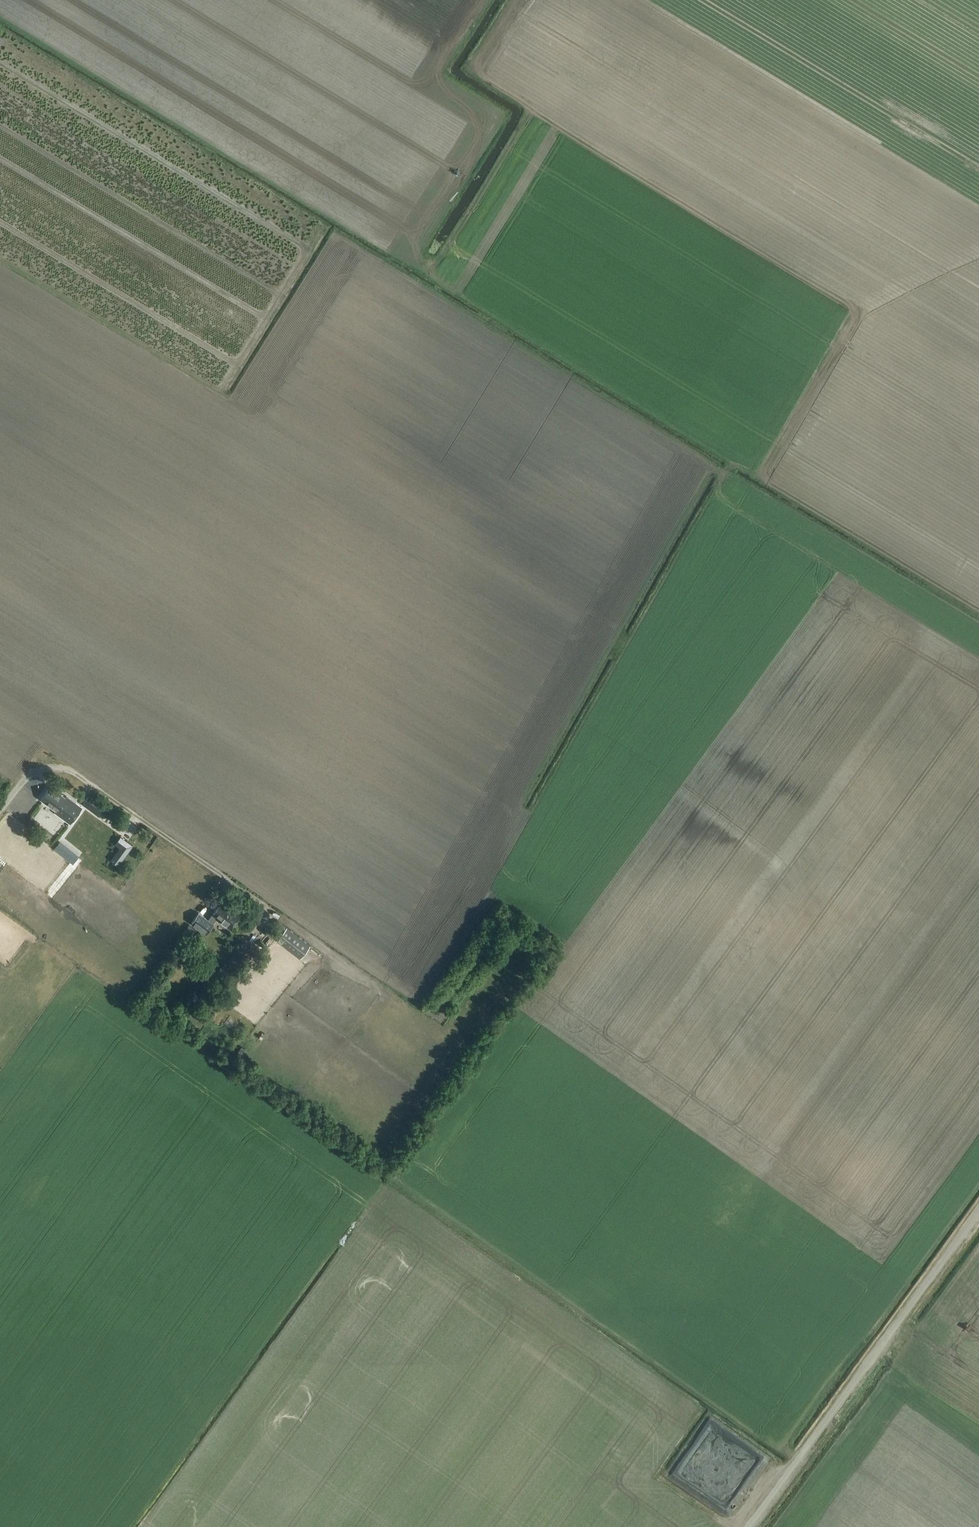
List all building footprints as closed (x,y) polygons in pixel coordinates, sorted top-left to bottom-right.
[(65,797),(50,786),(41,799),(56,810),(54,812),(69,823),(81,807),(66,796),(65,797)] [(120,838),(114,846),(119,849),(110,861),(118,867),(133,847),(120,838)] [(207,932),(218,917),(222,920),(221,922),(230,929),(241,914),(231,907),(229,909),(221,903),(209,919),(199,912),(192,922),(207,932)] [(299,957),(309,945),(286,926),(276,939),(299,957)] [(265,942),(262,948),(287,962),(290,956),(265,942)] [(234,992),(246,977),(236,970),(225,984),(234,992)] [(203,1002),(194,1004),(196,1011),(204,1010),(203,1002)] [(715,1506),(728,1489),(723,1486),(711,1503),(715,1506)] [(702,1490),(697,1492),(701,1502),(705,1500),(702,1490)]
